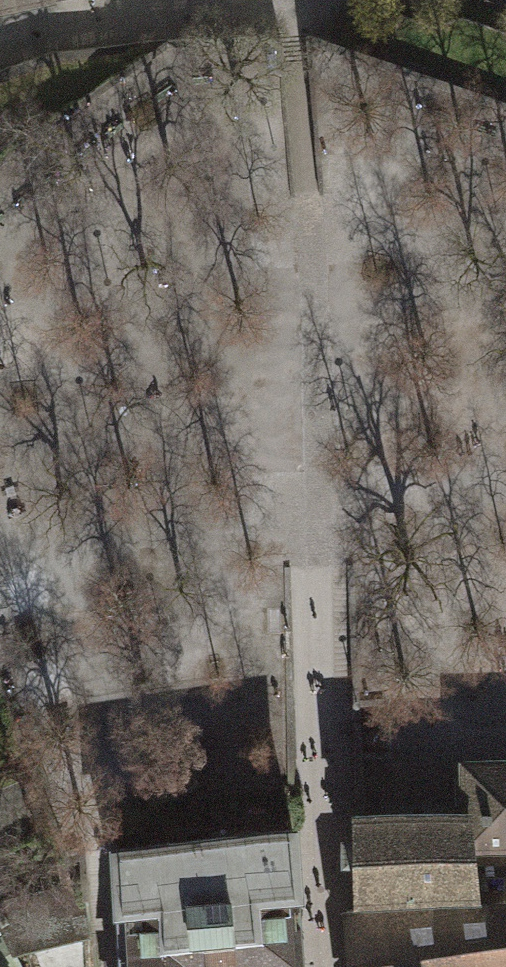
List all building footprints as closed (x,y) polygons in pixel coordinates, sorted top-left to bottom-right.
[(505,841),(505,762),(465,763),(466,814),(367,815),(365,858),(368,903),(476,890),(474,841),(505,841)] [(112,855),(121,966),(304,966),(295,834),(112,855)] [(88,934),(83,858),(58,860),(62,881),(0,899),(0,931),(11,952),(23,950),(88,934)] [(442,908),(438,903),(346,908),(349,946),(351,966),(505,966),(505,905),(442,908)] [(88,934),(23,950),(29,966),(89,966),(88,934)]
